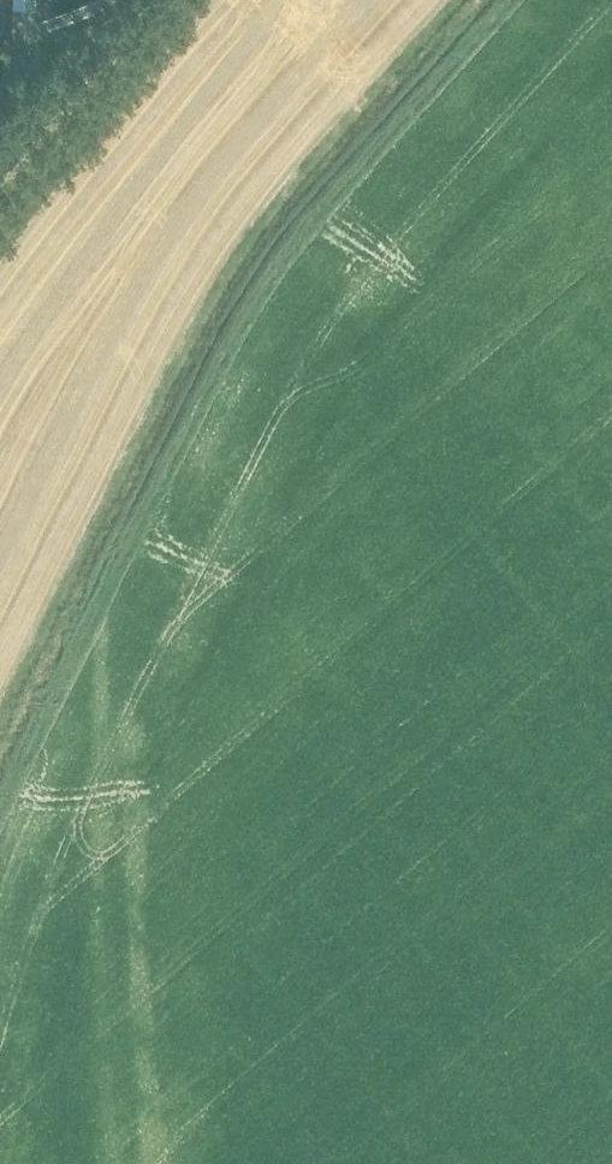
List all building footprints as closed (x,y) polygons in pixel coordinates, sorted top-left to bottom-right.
[(11,12),(35,12),(35,0),(11,0),(11,12)]
